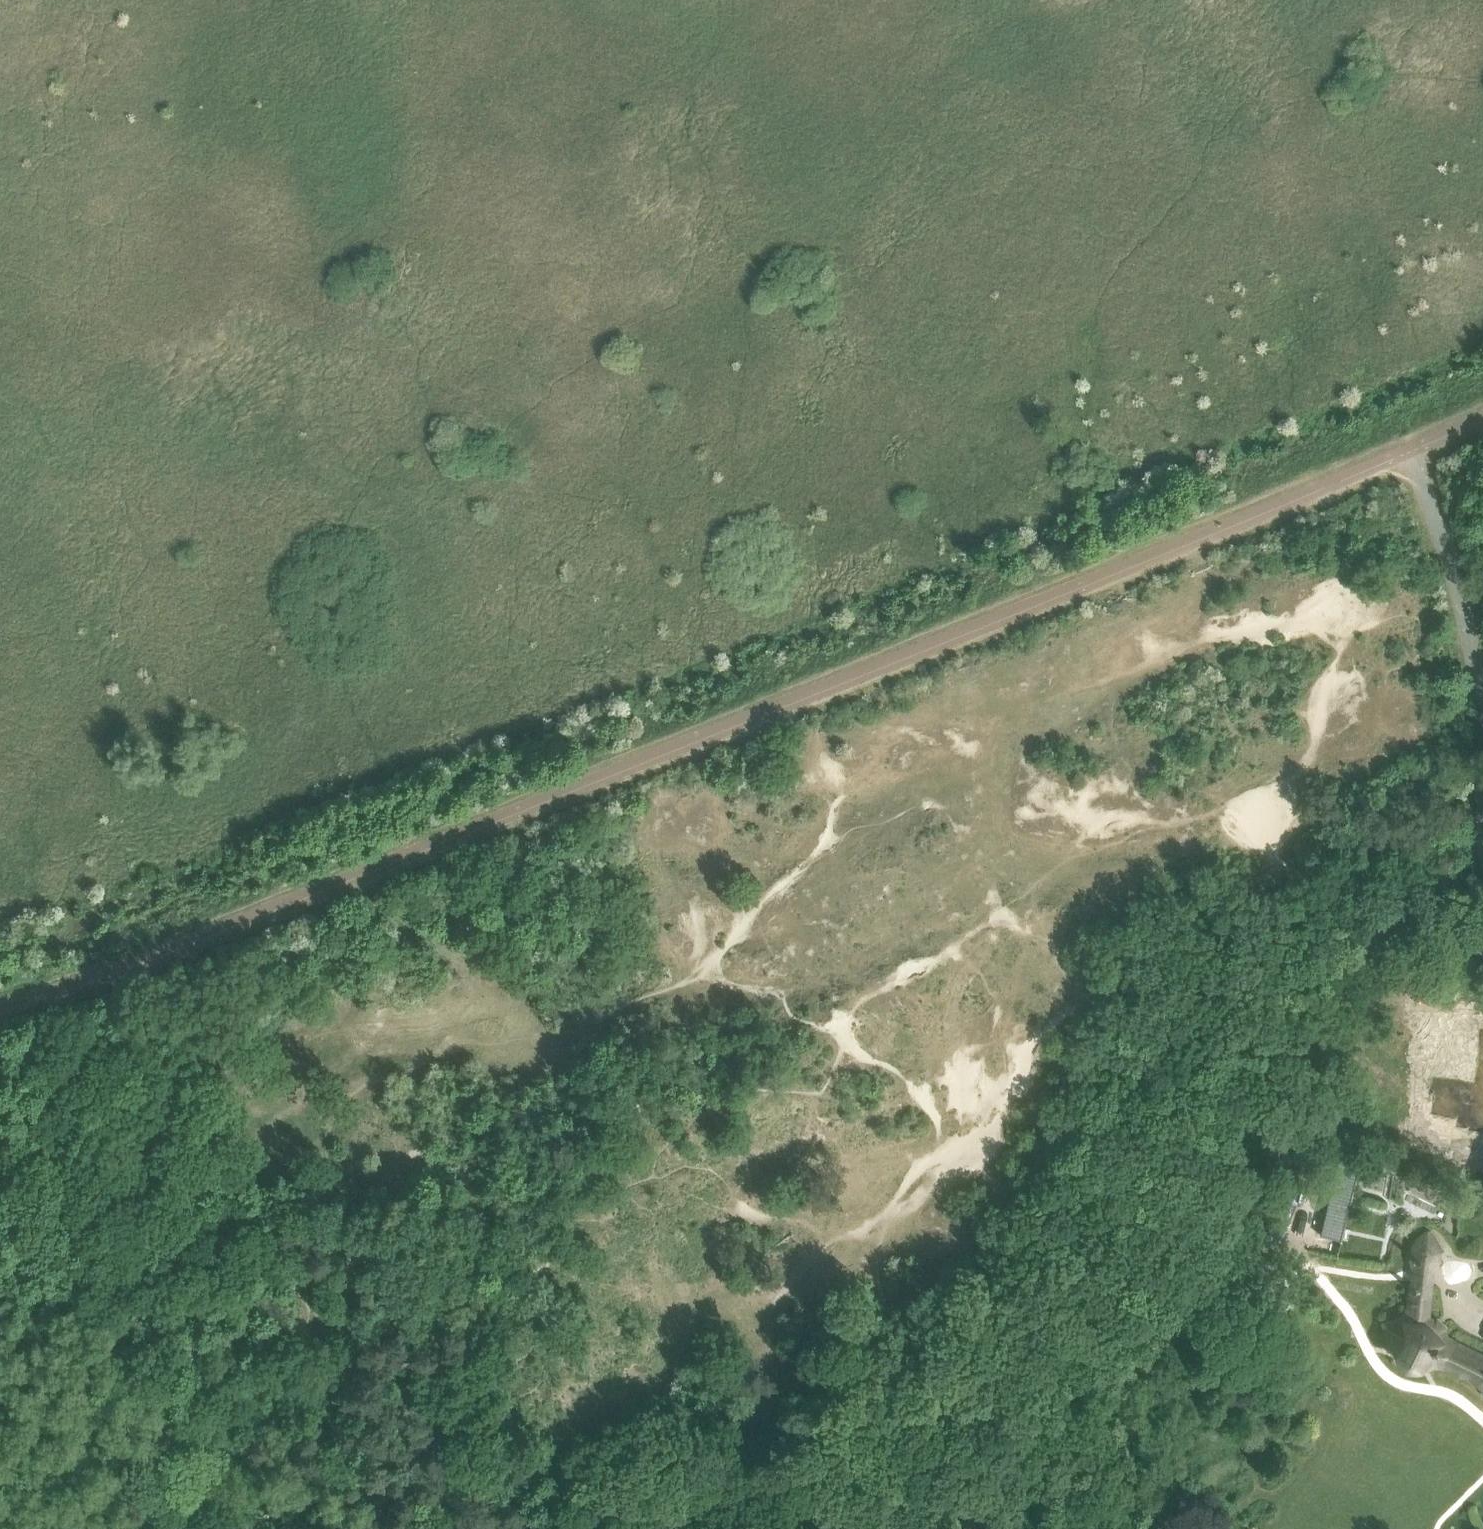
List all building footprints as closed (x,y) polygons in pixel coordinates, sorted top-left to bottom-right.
[(1481,1019),(1481,995),(1458,995),(1459,1020),(1481,1019)] [(1401,1201),(1404,1175),(1392,1174),(1388,1199),(1401,1201)] [(1460,1344),(1447,1336),(1444,1328),(1433,1320),(1429,1317),(1433,1272),(1438,1263),(1439,1250),(1431,1237),(1430,1235),(1426,1233),(1423,1235),(1414,1246),(1413,1260),(1416,1271),(1407,1319),(1390,1323),(1387,1329),(1390,1344),(1400,1357),(1413,1363),(1419,1365),(1435,1363),(1449,1366),(1456,1369),(1470,1375),(1473,1378),(1482,1386),(1482,1355),(1460,1344)]
